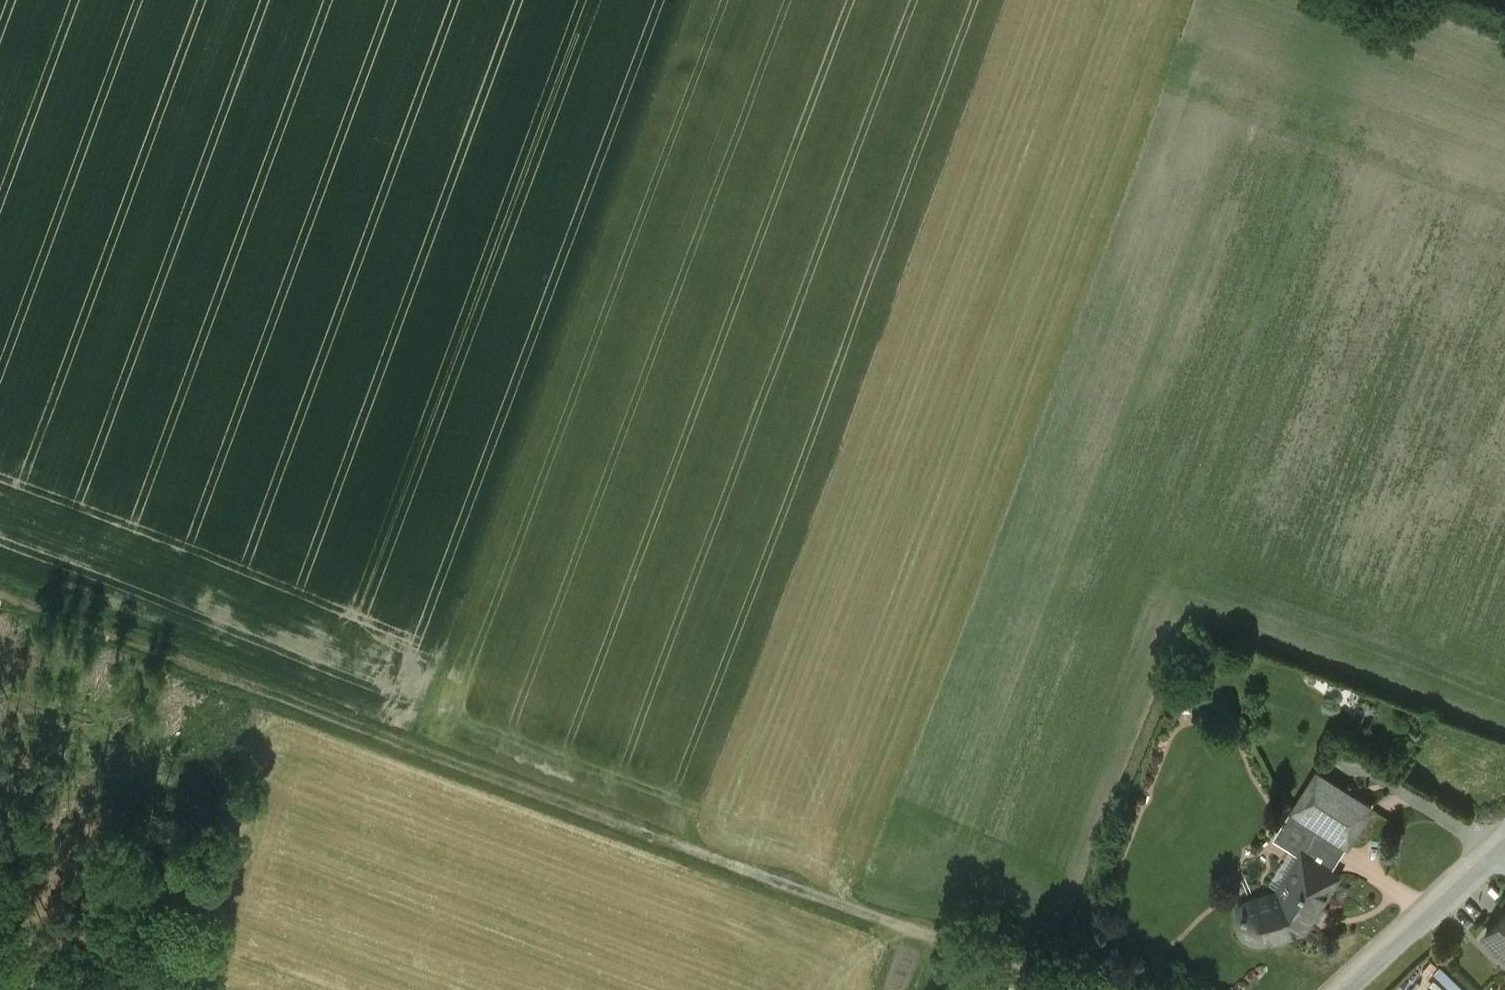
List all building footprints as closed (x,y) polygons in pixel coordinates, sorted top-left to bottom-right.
[(1377,808),(1315,770),(1292,807),(1354,846),(1377,808)] [(1310,929),(1344,876),(1305,853),(1282,890),(1230,901),(1241,947),(1310,929)] [(1487,939),(1504,958),(1504,923),(1487,939)]
